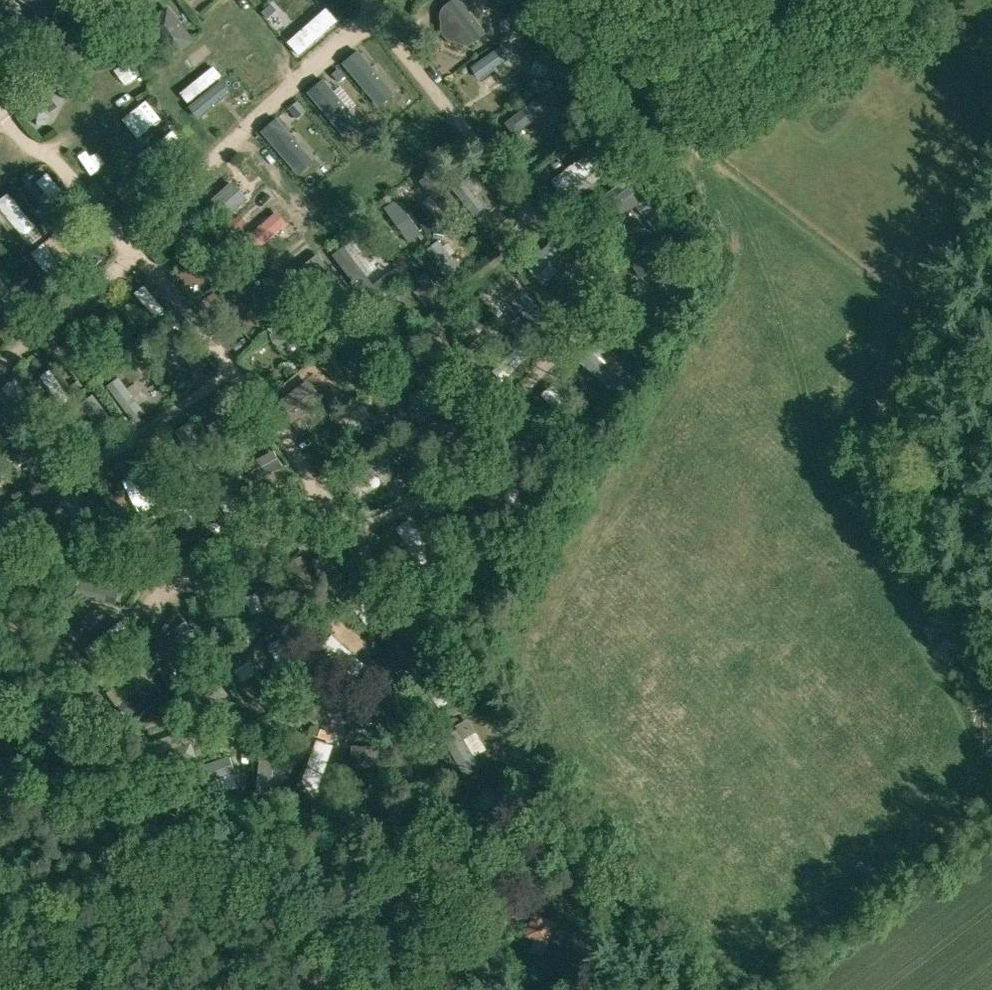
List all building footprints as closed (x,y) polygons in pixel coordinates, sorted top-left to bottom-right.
[(51,17),(61,0),(24,0),(51,17)] [(440,18),(441,26),(441,28),(441,29),(441,30),(442,32),(442,33),(443,34),(443,36),(444,37),(445,38),(446,39),(447,40),(448,40),(450,41),(451,42),(452,42),(454,42),(455,43),(457,43),(458,43),(459,44),(460,45),(461,45),(462,45),(464,46),(465,46),(466,46),(468,45),(469,45),(470,45),(471,44),(473,44),(486,33),(460,0),(451,0),(445,5),(444,6),(443,7),(442,8),(442,9),(441,10),(441,11),(440,13),(440,14),(440,15),(440,16),(440,18)] [(147,24),(173,58),(195,41),(169,6),(147,24)] [(289,41),(300,54),(338,20),(327,8),(289,41)] [(509,19),(501,20),(502,33),(511,32),(509,19)] [(62,35),(51,44),(61,57),(72,48),(62,35)] [(506,44),(473,67),(482,80),(515,57),(506,44)] [(113,63),(123,75),(142,60),(131,48),(113,63)] [(358,51),(344,63),(380,106),(395,94),(358,51)] [(549,65),(535,61),(531,76),(545,80),(545,77),(548,80),(555,73),(549,65)] [(340,68),(333,74),(339,82),(346,76),(340,68)] [(324,80),(309,93),(345,136),(359,123),(324,80)] [(221,81),(189,107),(198,119),(231,93),(221,81)] [(547,110),(557,123),(570,113),(550,88),(506,123),(515,135),(547,110)] [(573,96),(567,88),(562,92),(568,100),(573,96)] [(50,95),(42,100),(50,111),(58,105),(50,95)] [(298,100),(288,109),(296,118),(306,110),(298,100)] [(155,136),(170,127),(156,105),(141,114),(155,136)] [(231,108),(217,116),(224,128),(238,121),(231,108)] [(277,118),(261,131),(298,174),(313,161),(277,118)] [(590,142),(595,132),(585,126),(580,137),(590,142)] [(589,154),(552,179),(562,193),(599,167),(589,154)] [(91,175),(106,189),(120,174),(105,160),(91,175)] [(432,172),(420,182),(444,211),(456,201),(432,172)] [(232,182),(210,202),(225,220),(248,199),(232,182)] [(454,190),(474,215),(485,207),(465,182),(454,190)] [(603,201),(610,211),(635,192),(627,182),(603,201)] [(0,200),(0,206),(24,236),(36,226),(9,193),(0,200)] [(427,234),(400,197),(386,207),(412,245),(427,234)] [(637,205),(644,215),(655,207),(647,197),(637,205)] [(277,211),(245,238),(256,250),(287,223),(277,211)] [(666,221),(658,211),(648,219),(656,229),(666,221)] [(40,223),(38,225),(43,231),(45,229),(46,231),(56,224),(50,216),(40,223)] [(429,217),(421,223),(428,233),(436,227),(429,217)] [(434,237),(443,239),(445,231),(435,230),(434,237)] [(439,241),(426,251),(450,282),(463,272),(439,241)] [(45,244),(32,254),(56,283),(68,274),(45,244)] [(332,255),(368,302),(395,281),(390,273),(389,272),(374,284),(367,275),(345,247),(344,245),(332,255)] [(667,246),(634,265),(641,278),(675,258),(667,246)] [(347,293),(318,254),(304,264),(333,304),(347,293)] [(19,256),(10,262),(14,267),(23,261),(19,256)] [(398,267),(390,273),(395,281),(399,285),(407,279),(398,267)] [(31,268),(26,278),(40,286),(45,276),(31,268)] [(685,269),(653,290),(658,298),(690,277),(685,269)] [(436,312),(451,300),(444,291),(442,292),(426,272),(416,279),(421,286),(434,301),(430,304),(436,312)] [(244,294),(253,304),(264,294),(255,285),(244,294)] [(383,298),(391,306),(399,299),(391,291),(383,298)] [(524,291),(512,301),(543,337),(555,327),(524,291)] [(0,297),(0,324),(1,325),(14,315),(0,297)] [(358,311),(352,302),(345,307),(351,316),(358,311)] [(663,328),(670,317),(659,309),(652,321),(663,328)] [(114,310),(103,319),(128,352),(139,344),(114,310)] [(300,314),(271,334),(279,346),(308,326),(300,314)] [(299,362),(324,341),(311,326),(286,347),(299,362)] [(495,336),(466,363),(476,373),(505,346),(495,336)] [(509,348),(515,342),(510,336),(504,342),(509,348)] [(79,338),(69,346),(89,373),(100,365),(79,338)] [(520,346),(493,371),(503,381),(529,356),(520,346)] [(589,350),(579,361),(612,390),(622,378),(589,350)] [(119,378),(108,386),(133,421),(144,413),(119,378)] [(16,379),(4,388),(27,421),(39,412),(16,379)] [(309,381),(278,403),(292,422),(323,399),(309,381)] [(93,395),(81,404),(109,440),(120,430),(93,395)] [(332,400),(324,406),(329,413),(337,407),(332,400)] [(588,409),(582,414),(591,426),(597,421),(588,409)] [(368,442),(386,429),(373,412),(355,425),(368,442)] [(395,415),(399,428),(410,424),(406,412),(395,415)] [(543,414),(536,420),(543,429),(551,423),(543,414)] [(213,436),(220,448),(254,428),(247,416),(213,436)] [(454,417),(417,429),(422,444),(459,432),(454,417)] [(190,423),(176,431),(197,465),(210,457),(190,423)] [(385,427),(389,434),(397,430),(392,423),(385,427)] [(8,442),(0,435),(0,452),(8,442)] [(383,453),(391,465),(396,461),(389,450),(383,453)] [(222,452),(221,461),(231,462),(232,453),(222,452)] [(343,477),(352,490),(391,465),(383,453),(382,452),(343,477)] [(232,461),(238,474),(249,469),(243,456),(232,461)] [(412,487),(405,476),(396,482),(403,492),(412,487)] [(119,523),(95,492),(84,501),(108,531),(119,523)] [(198,525),(194,519),(202,514),(189,495),(181,500),(177,495),(167,502),(188,532),(198,525)] [(128,528),(144,553),(161,543),(155,534),(162,530),(152,515),(128,528)] [(108,533),(98,541),(105,549),(114,541),(108,533)] [(309,547),(304,540),(298,544),(302,551),(309,547)] [(360,564),(352,551),(318,571),(326,584),(360,564)] [(302,556),(287,565),(308,600),(322,592),(302,556)] [(469,587),(462,578),(451,585),(458,594),(469,587)] [(268,585),(255,590),(256,592),(247,595),(254,615),(263,611),(269,626),(282,621),(268,585)] [(248,635),(262,630),(258,618),(244,623),(248,635)] [(121,621),(86,650),(97,664),(132,635),(121,621)] [(365,666),(332,635),(321,647),(354,677),(365,666)] [(282,637),(268,646),(292,687),(306,679),(282,637)] [(223,660),(231,672),(259,653),(251,641),(223,660)] [(172,662),(162,668),(169,679),(178,673),(172,662)] [(240,693),(262,679),(255,669),(234,683),(240,693)] [(91,677),(79,685),(88,697),(100,689),(91,677)] [(152,681),(119,704),(127,717),(161,693),(152,681)] [(245,704),(259,719),(267,712),(252,697),(245,704)] [(145,712),(149,730),(173,724),(169,707),(145,712)] [(367,725),(378,721),(374,709),(363,713),(367,725)] [(248,710),(237,717),(243,727),(254,720),(248,710)] [(442,736),(466,776),(480,767),(457,728),(442,736)] [(302,784),(318,789),(333,746),(317,740),(302,784)] [(192,741),(151,756),(157,773),(198,758),(192,741)] [(263,745),(256,793),(270,795),(277,747),(263,745)] [(492,745),(480,748),(486,768),(498,765),(492,745)] [(378,782),(380,748),(352,746),(350,780),(378,782)] [(230,756),(189,772),(195,787),(236,772),(230,756)] [(238,797),(252,788),(242,775),(229,784),(238,797)] [(530,951),(544,957),(557,922),(535,913),(526,936),(535,940),(530,951)] [(546,960),(558,965),(563,951),(551,946),(546,960)]
